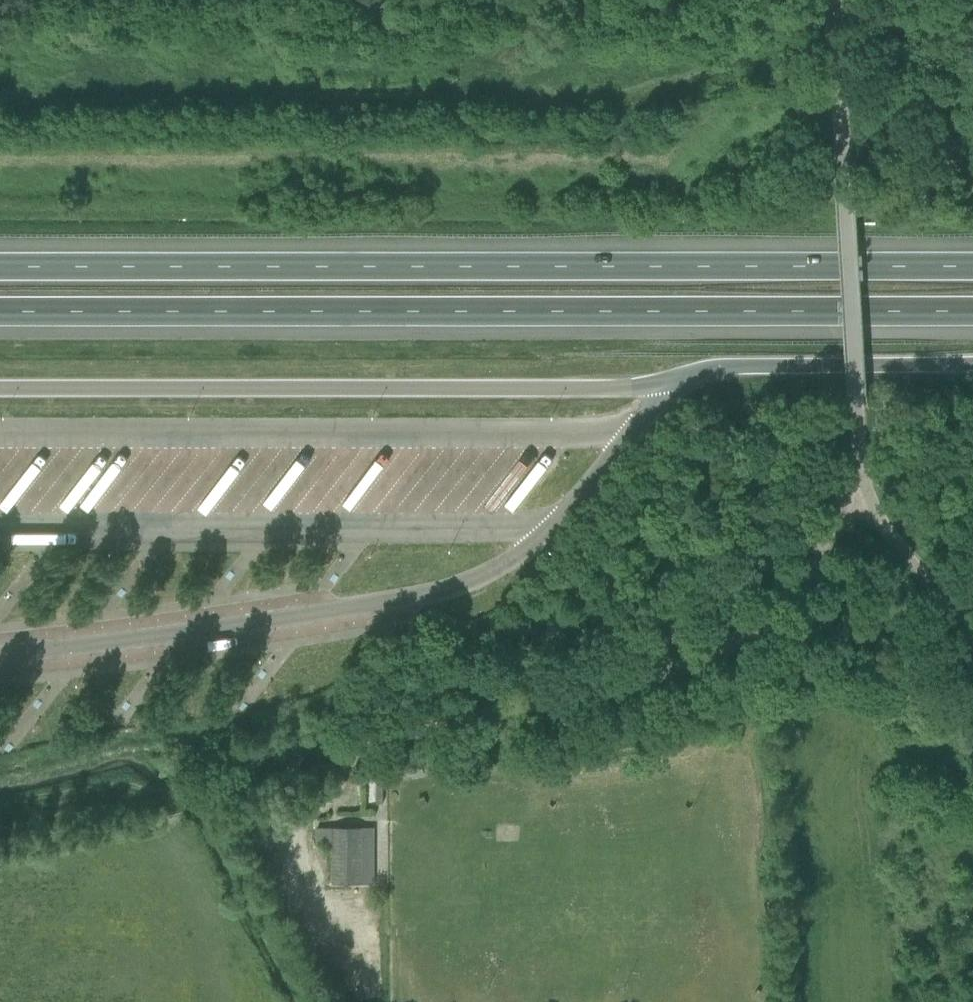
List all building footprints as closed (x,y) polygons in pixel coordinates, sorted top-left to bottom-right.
[(450,467),(435,462),(407,499),(404,507),(414,510),(430,488),(424,506),(431,512),(459,475),(462,487),(468,485),(467,479),(483,476),(479,485),(469,498),(466,507),(483,503),(492,511),(501,499),(514,509),(553,458),(544,451),(531,467),(527,448),(510,470),(493,464),(484,477),(480,459),(468,474),(457,465),(450,467)] [(184,498),(205,515),(252,458),(242,450),(235,460),(224,450),(184,498)] [(355,510),(386,458),(377,453),(367,469),(353,461),(332,497),(355,510)] [(22,465),(14,459),(0,475),(0,493),(6,487),(9,480),(22,465)] [(248,634),(194,643),(196,654),(250,645),(248,634)] [(332,829),(332,845),(333,883),(363,883),(362,829),(332,829)]
